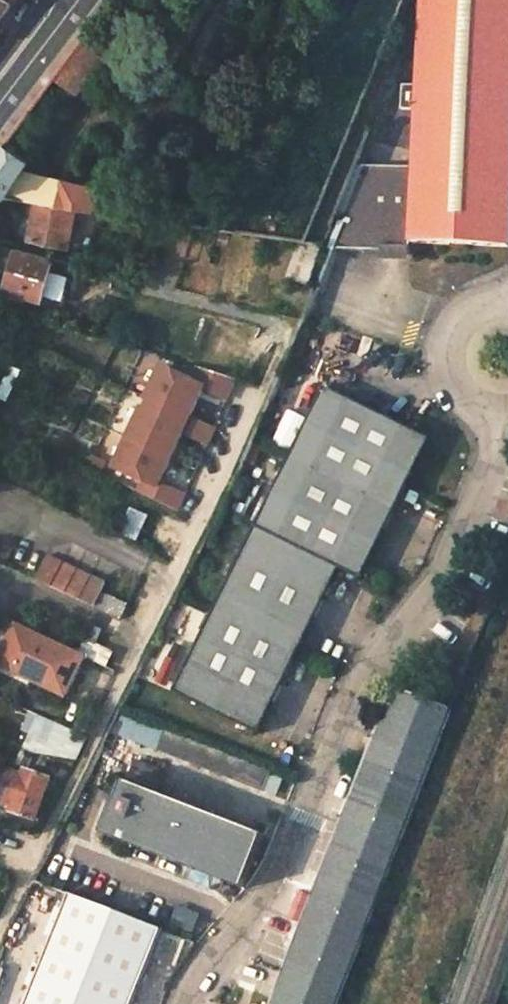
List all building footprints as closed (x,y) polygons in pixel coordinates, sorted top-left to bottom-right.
[(14,0),(0,0),(0,19),(14,0)] [(413,245),(507,249),(507,0),(423,0),(413,245)] [(58,77),(81,95),(110,57),(86,40),(58,77)] [(21,174),(27,164),(3,145),(0,149),(0,197),(6,198),(21,174)] [(36,204),(40,185),(51,188),(53,180),(21,174),(6,198),(33,203),(36,204)] [(80,211),(85,187),(53,180),(51,188),(40,185),(36,204),(74,210),(80,211)] [(74,210),(36,204),(33,203),(27,242),(68,249),(74,210)] [(300,250),(288,281),(298,285),(290,304),(307,311),(329,255),(304,251),(300,250)] [(42,302),(52,262),(13,252),(2,292),(11,295),(10,300),(27,305),(28,299),(42,302)] [(162,408),(189,420),(202,393),(225,403),(229,394),(234,384),(208,375),(202,390),(172,376),(158,406),(162,408)] [(324,390),(256,528),(338,569),(361,581),(373,556),(418,469),(431,441),(324,390)] [(154,419),(140,448),(170,461),(182,436),(207,447),(210,441),(214,432),(189,420),(162,408),(157,420),(154,419)] [(291,451),(301,426),(287,420),(277,445),(291,451)] [(151,502),(176,514),(180,503),(183,496),(159,485),(170,461),(140,448),(126,478),(156,492),(151,502)] [(148,516),(130,507),(118,533),(136,542),(148,516)] [(256,528),(176,693),(260,734),(292,665),(338,569),(256,528)] [(45,558),(34,583),(119,623),(126,607),(99,595),(103,585),(45,558)] [(32,686),(65,702),(84,661),(14,628),(0,657),(0,664),(35,681),(32,686)] [(0,664),(0,671),(32,686),(35,681),(0,664)] [(451,710),(392,689),(269,998),(267,1003),(335,1003),(451,710)] [(37,743),(46,748),(50,740),(81,754),(88,740),(39,718),(32,737),(29,737),(21,754),(30,757),(37,743)] [(35,823),(50,783),(27,773),(26,773),(24,780),(5,774),(0,786),(0,804),(13,808),(11,813),(35,823)] [(246,892),(264,839),(119,786),(100,839),(246,892)] [(69,898),(28,1003),(136,1003),(163,935),(69,898)] [(200,914),(177,905),(170,924),(193,933),(200,914)]
